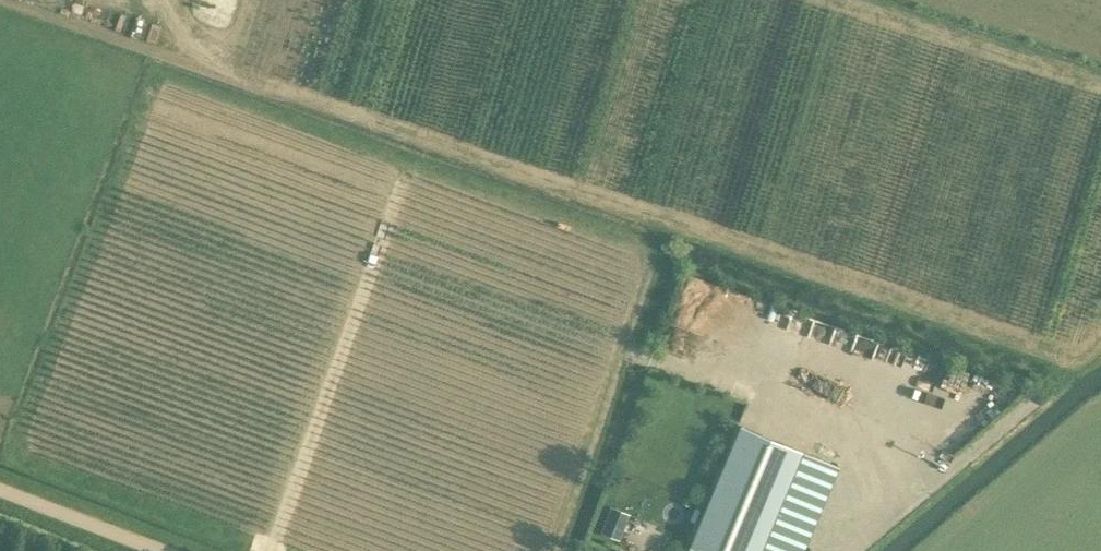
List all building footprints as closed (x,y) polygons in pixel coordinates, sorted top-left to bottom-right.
[(804,452),(743,426),(691,548),(698,550),(762,550),(804,452)] [(605,532),(624,538),(634,511),(615,504),(605,532)]
